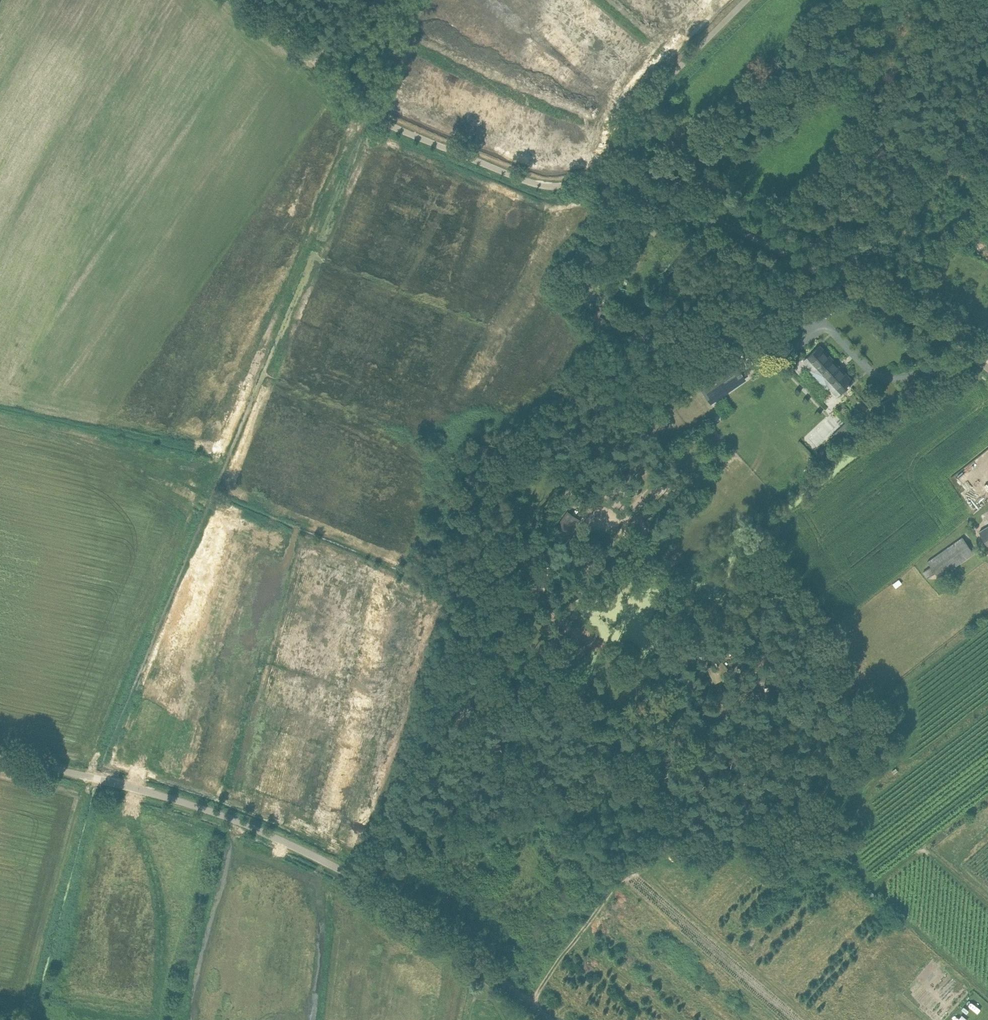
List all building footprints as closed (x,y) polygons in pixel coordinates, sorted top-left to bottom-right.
[(677,145),(665,133),(658,140),(670,152),(677,145)] [(982,290),(985,285),(974,277),(971,281),(982,290)] [(596,330),(604,318),(600,315),(602,312),(598,308),(588,322),(596,330)] [(836,396),(840,393),(853,380),(852,380),(851,380),(820,347),(821,346),(820,345),(804,361),(812,370),(811,371),(827,388),(828,387),(836,396)] [(702,386),(713,403),(746,379),(738,367),(726,376),(722,371),(702,386)] [(836,428),(836,426),(839,425),(835,417),(820,424),(824,433),(836,428)] [(847,420),(840,427),(846,434),(854,427),(847,420)] [(979,532),(983,538),(987,546),(987,526),(979,532)] [(927,578),(935,572),(939,577),(973,553),(962,537),(927,561),(931,566),(923,572),(927,578)] [(725,663),(710,670),(714,681),(725,676),(722,670),(727,668),(725,663)]
